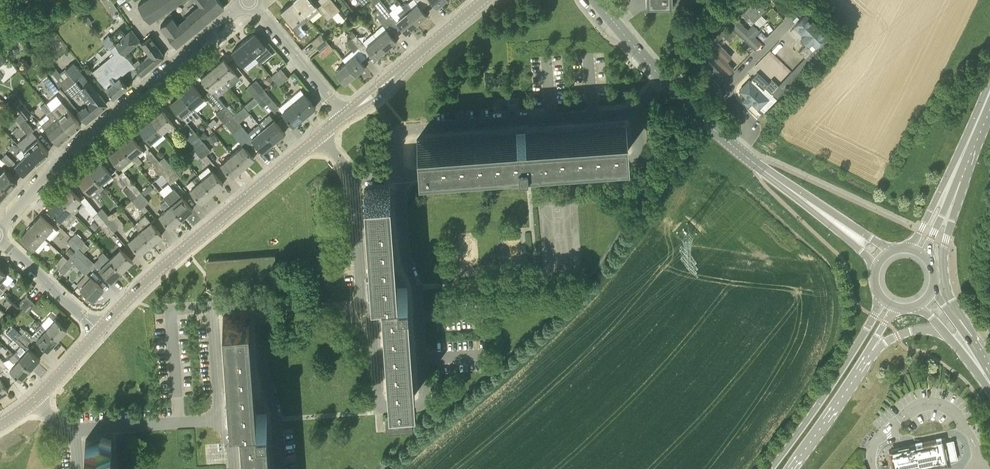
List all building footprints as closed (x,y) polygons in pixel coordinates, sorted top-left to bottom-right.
[(112,0),(104,0),(112,12),(118,9),(112,0)] [(139,4),(150,21),(180,0),(144,0),(139,4)] [(201,4),(187,15),(189,18),(179,26),(172,16),(161,25),(176,45),(224,5),(220,0),(198,0),(201,4)] [(293,0),(281,10),(293,24),(292,25),(296,29),(309,19),(293,0)] [(309,19),(319,10),(328,19),(332,16),(322,3),(317,7),(311,0),(293,0),(309,19)] [(322,3),(332,16),(340,9),(332,0),(319,0),(322,3)] [(378,8),(379,8),(390,21),(394,18),(389,12),(389,10),(381,0),(379,0),(374,4),(378,8)] [(404,8),(416,23),(427,15),(417,3),(418,3),(416,0),(411,0),(408,3),(407,1),(402,6),(404,8)] [(750,5),(760,15),(766,9),(757,0),(755,0),(750,5)] [(750,5),(744,11),(754,21),(760,15),(750,5)] [(379,8),(378,8),(373,12),(384,26),(390,21),(379,8)] [(416,23),(404,8),(398,12),(401,17),(397,20),(406,31),(416,23)] [(87,15),(83,18),(88,24),(91,22),(87,15)] [(819,31),(804,15),(796,23),(803,31),(802,32),(810,41),(812,39),(818,44),(828,34),(822,28),(819,31)] [(737,17),(730,24),(752,47),(760,40),(755,35),(759,30),(752,24),(748,28),(737,17)] [(373,33),(376,38),(385,49),(396,40),(386,29),(383,25),(373,33)] [(723,27),(717,28),(724,35),(725,36),(728,32),(723,27)] [(125,34),(120,28),(110,38),(122,50),(125,53),(140,41),(139,40),(140,39),(132,29),(131,29),(130,29),(125,34)] [(728,32),(735,39),(739,35),(732,28),(728,32)] [(728,32),(725,36),(731,42),(735,39),(728,32)] [(254,33),(243,42),(254,55),(260,63),(265,58),(259,51),(265,46),(254,33)] [(367,57),(372,52),(376,57),(385,49),(376,38),(373,33),(362,42),(363,43),(359,47),(367,57)] [(315,45),(324,38),(320,34),(312,41),(315,45)] [(362,42),(356,34),(351,38),(359,47),(363,43),(362,42)] [(141,74),(164,55),(151,37),(142,44),(150,54),(136,66),(141,74)] [(329,43),(324,38),(315,45),(320,51),(329,43)] [(359,47),(351,38),(346,42),(354,51),(359,47)] [(254,55),(243,42),(232,51),(243,64),(254,55)] [(331,43),(321,52),(325,56),(335,48),(331,43)] [(817,54),(807,43),(803,47),(813,58),(817,54)] [(721,45),(712,55),(730,73),(734,69),(726,61),(732,56),(721,45)] [(356,54),(346,63),(355,74),(365,66),(361,61),(367,57),(359,47),(354,51),(353,51),(356,54)] [(810,61),(813,58),(803,47),(799,51),(810,61)] [(94,74),(114,97),(127,86),(117,74),(132,61),(127,55),(125,53),(122,50),(94,74)] [(213,67),(224,80),(229,87),(240,78),(234,71),(224,58),(213,67)] [(698,71),(708,82),(719,72),(709,61),(698,71)] [(49,73),(58,85),(61,83),(66,88),(77,80),(87,93),(93,100),(99,95),(73,62),(60,73),(56,75),(51,69),(48,72),(49,73)] [(355,74),(346,63),(336,71),(345,82),(355,74)] [(202,76),(212,88),(213,89),(224,80),(213,67),(202,76)] [(275,80),(285,72),(281,68),(271,76),(273,78),(275,80)] [(285,72),(275,80),(279,85),(289,77),(285,72)] [(765,87),(769,83),(761,75),(758,72),(752,79),(763,89),(765,87)] [(58,85),(49,73),(43,78),(55,93),(60,89),(58,85)] [(268,85),(273,78),(269,75),(264,81),(268,85)] [(768,97),(750,79),(740,89),(746,95),(742,99),(749,106),(753,103),(758,107),(768,97)] [(776,89),(779,86),(772,79),(769,83),(776,89)] [(87,93),(77,80),(66,88),(72,97),(78,92),(88,104),(79,112),(86,121),(106,103),(99,95),(93,100),(87,93)] [(256,80),(252,83),(259,93),(264,89),(256,80)] [(259,93),(252,83),(247,87),(255,97),(259,93)] [(769,83),(765,87),(776,98),(780,93),(776,89),(769,83)] [(182,93),(193,106),(204,97),(193,84),(182,93)] [(218,96),(213,89),(212,88),(207,92),(221,109),(229,119),(234,115),(218,96)] [(259,93),(268,103),(272,99),(264,89),(259,93)] [(193,106),(182,93),(171,102),(182,115),(187,121),(192,117),(195,120),(200,115),(193,106)] [(259,93),(255,97),(263,107),(268,103),(259,93)] [(294,102),(305,116),(316,107),(304,93),(294,102)] [(25,118),(32,113),(18,97),(12,103),(25,118)] [(62,101),(52,109),(71,133),(81,124),(69,109),(62,101)] [(71,133),(52,109),(45,102),(41,105),(47,113),(50,116),(42,123),(58,143),(71,133)] [(247,110),(253,105),(250,102),(244,106),(247,110)] [(305,116),(294,102),(283,111),(294,125),(305,116)] [(244,106),(234,114),(240,121),(249,113),(244,106)] [(152,118),(162,131),(173,123),(162,109),(152,118)] [(229,119),(221,109),(216,113),(224,123),(229,119)] [(29,134),(34,129),(21,113),(15,118),(29,134)] [(263,128),(274,142),(285,133),(269,114),(259,123),(263,128)] [(243,136),(246,140),(251,135),(234,115),(229,119),(243,136)] [(162,131),(152,118),(140,127),(151,141),(162,131)] [(208,123),(212,127),(218,122),(215,118),(208,123)] [(229,119),(224,123),(238,140),(243,136),(229,119)] [(617,129),(617,125),(426,139),(427,143),(417,143),(419,165),(628,150),(627,128),(617,129)] [(252,137),(263,151),(274,142),(263,128),(252,137)] [(198,144),(203,140),(194,130),(190,134),(198,144)] [(204,131),(198,135),(203,140),(208,136),(204,131)] [(198,144),(190,134),(185,138),(193,148),(198,144)] [(208,136),(211,142),(216,140),(214,134),(208,136)] [(120,144),(131,158),(137,165),(142,161),(136,153),(142,148),(131,135),(120,144)] [(24,150),(27,154),(36,163),(49,151),(37,138),(24,150)] [(211,150),(203,140),(198,144),(206,154),(211,150)] [(131,158),(120,144),(109,153),(120,167),(131,158)] [(206,154),(198,144),(193,148),(194,149),(198,154),(201,158),(206,154)] [(232,154),(243,168),(254,158),(243,145),(232,154)] [(36,163),(27,154),(24,150),(22,148),(21,149),(20,149),(19,150),(19,152),(17,154),(22,159),(15,166),(23,174),(36,163)] [(11,166),(15,162),(6,153),(2,158),(11,166)] [(243,168),(232,154),(221,163),(232,176),(243,168)] [(167,170),(172,166),(164,156),(159,160),(167,170)] [(167,170),(159,160),(155,164),(156,165),(162,173),(167,170)] [(90,169),(101,183),(111,174),(100,161),(90,169)] [(172,166),(167,170),(175,179),(180,175),(179,175),(182,173),(174,164),(172,166)] [(162,173),(156,165),(153,167),(160,175),(162,173)] [(8,190),(18,180),(5,169),(0,174),(0,183),(8,190)] [(101,183),(90,169),(78,179),(89,192),(101,183)] [(136,195),(141,191),(123,170),(119,174),(129,186),(136,195)] [(175,179),(167,170),(162,173),(170,183),(175,179)] [(201,179),(212,193),(224,184),(212,170),(201,179)] [(201,202),(212,193),(201,179),(198,175),(192,179),(196,184),(190,189),(201,202)] [(448,181),(429,183),(430,196),(449,194),(448,181)] [(8,190),(0,183),(0,200),(8,190)] [(132,199),(136,195),(129,186),(124,189),(132,199)] [(59,197),(71,209),(75,213),(79,209),(75,205),(81,199),(69,187),(59,197)] [(387,198),(386,188),(364,189),(371,290),(381,289),(388,388),(393,388),(393,397),(415,396),(407,287),(397,288),(391,197),(387,198)] [(149,201),(141,191),(136,195),(145,205),(149,201)] [(88,195),(98,207),(102,204),(92,192),(88,195)] [(145,205),(136,195),(132,199),(140,209),(145,205)] [(171,205),(182,219),(193,209),(182,196),(171,205)] [(71,209),(59,197),(48,207),(61,219),(71,209)] [(171,227),(182,219),(171,205),(170,205),(165,199),(160,203),(165,209),(160,214),(171,227)] [(106,221),(98,211),(89,201),(84,205),(101,225),(106,221)] [(432,202),(419,202),(419,222),(432,221),(432,202)] [(98,211),(106,221),(110,217),(102,207),(98,211)] [(30,225),(44,237),(53,226),(40,214),(30,225)] [(140,230),(152,244),(162,235),(145,215),(135,224),(140,230)] [(110,217),(106,221),(114,231),(118,227),(110,217)] [(99,226),(94,221),(89,226),(94,231),(99,226)] [(114,231),(106,221),(101,225),(109,235),(114,231)] [(44,237),(30,225),(21,236),(34,248),(44,237)] [(152,244),(140,230),(129,240),(140,253),(152,244)] [(76,232),(71,236),(80,245),(85,241),(76,232)] [(80,245),(71,236),(67,241),(76,250),(78,247),(80,245)] [(83,260),(87,256),(78,247),(76,250),(74,252),(83,260)] [(110,258),(122,270),(132,261),(120,248),(110,258)] [(100,257),(94,262),(95,264),(112,280),(122,270),(110,258),(103,251),(98,256),(100,257)] [(83,260),(74,252),(68,258),(68,259),(65,263),(69,267),(74,263),(85,274),(91,268),(83,260)] [(59,268),(68,259),(63,255),(55,264),(59,268)] [(93,299),(103,288),(91,276),(81,287),(93,299)] [(22,309),(23,308),(31,300),(26,295),(17,305),(22,309)] [(31,300),(23,308),(28,312),(35,304),(31,300)] [(245,314),(223,316),(231,416),(240,415),(244,468),(270,468),(266,413),(257,414),(250,324),(246,324),(245,314)] [(56,319),(47,329),(57,339),(67,328),(56,319)] [(36,329),(42,334),(37,340),(48,350),(57,339),(47,329),(41,324),(36,329)] [(30,341),(22,333),(12,325),(6,331),(21,345),(17,350),(14,353),(31,368),(40,358),(26,346),(30,341)] [(25,330),(22,333),(30,341),(34,337),(32,335),(25,329),(25,330)] [(31,368),(14,353),(9,358),(15,363),(10,369),(21,379),(31,368)] [(9,390),(1,377),(0,375),(0,395),(9,390)] [(386,432),(412,430),(411,414),(385,416),(385,420),(386,432)] [(108,438),(86,439),(88,468),(114,468),(112,447),(108,447),(108,438)] [(890,451),(890,452),(894,468),(924,468),(923,467),(947,462),(946,460),(950,460),(956,458),(957,458),(953,439),(946,441),(942,442),(942,440),(941,440),(941,439),(941,438),(936,439),(936,440),(937,441),(922,444),(922,443),(922,442),(916,443),(909,445),(909,446),(891,450),(890,451)]
